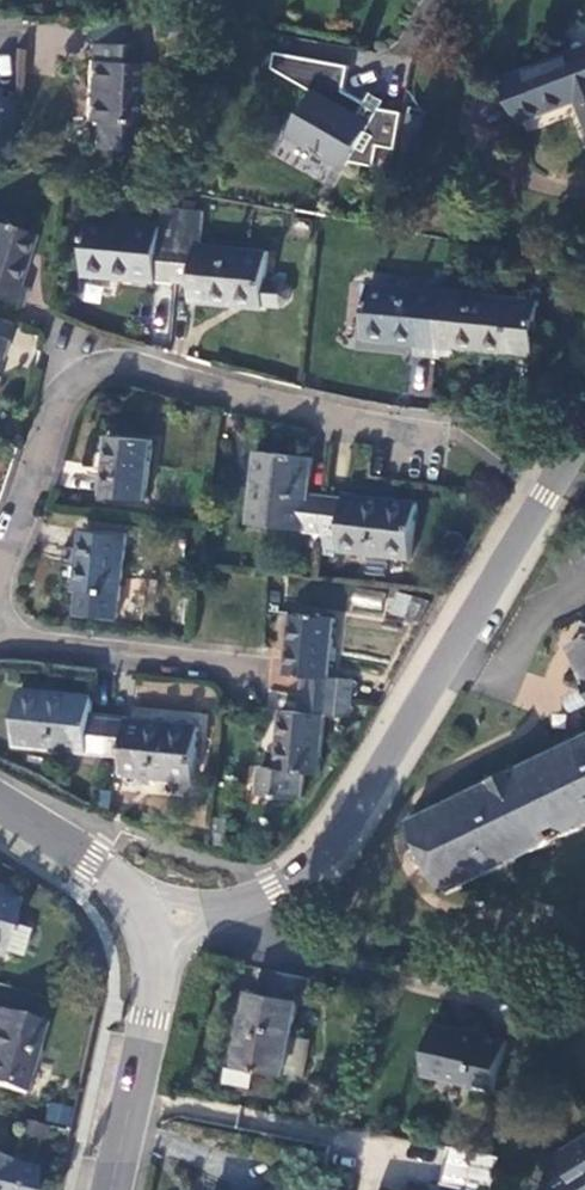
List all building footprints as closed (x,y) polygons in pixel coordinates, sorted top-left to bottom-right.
[(89,60),(87,121),(135,122),(137,62),(136,62),(136,44),(91,42),(90,60),(89,60)] [(508,78),(525,122),(580,100),(584,112),(584,48),(508,78)] [(352,66),(279,53),(276,68),(318,93),(294,134),(314,146),(328,160),(331,155),(351,166),(353,162),(378,167),(382,146),(399,150),(406,113),(382,109),(381,112),(348,91),(352,66)] [(183,208),(165,206),(164,217),(182,219),(183,208)] [(203,244),(206,210),(183,208),(182,219),(175,281),(193,282),(192,300),(266,307),(266,303),(284,305),(291,299),(293,288),(286,281),(268,279),(271,250),(203,244)] [(182,219),(164,217),(164,225),(90,218),(85,274),(157,281),(157,279),(175,281),(182,219)] [(18,306),(25,286),(17,283),(32,233),(0,224),(0,301),(18,306)] [(442,289),(371,282),(365,340),(417,345),(417,354),(436,356),(442,289)] [(542,299),(442,289),(436,356),(459,358),(460,349),(537,356),(542,299)] [(11,322),(0,318),(0,337),(6,339),(11,322)] [(110,436),(105,496),(148,500),(153,440),(110,436)] [(315,457),(258,451),(250,524),(306,530),(324,532),(328,493),(311,491),(315,457)] [(419,501),(346,493),(346,495),(328,493),(324,532),(341,534),(339,549),(413,558),(419,501)] [(129,534),(86,529),(78,588),(121,594),(129,534)] [(292,613),(286,673),(306,675),(304,693),(353,699),(355,680),(330,677),(336,618),(292,613)] [(573,644),(584,670),(584,638),(573,644)] [(95,696),(22,688),(16,745),(89,752),(105,754),(110,716),(93,714),(95,696)] [(283,710),(277,768),(262,767),(259,794),(302,799),(305,772),(320,774),(326,715),(351,718),(353,699),(304,693),(302,712),(283,710)] [(201,725),(129,718),(110,716),(105,754),(125,756),(123,774),(196,781),(201,725)] [(548,754),(548,753),(502,775),(503,776),(412,820),(423,844),(427,843),(434,860),(431,861),(446,893),(538,849),(538,850),(554,842),(547,828),(561,820),(568,835),(584,828),(584,826),(584,736),(548,754)] [(19,958),(28,925),(9,920),(14,903),(0,899),(0,952),(19,958)] [(252,991),(238,1064),(285,1073),(300,1000),(306,1001),(311,977),(275,970),(271,994),(252,991)] [(23,1094),(42,1023),(0,1012),(0,1088),(23,1094)] [(496,1092),(509,1040),(441,1023),(436,1042),(431,1045),(425,1069),(472,1080),(470,1086),(496,1092)] [(558,1153),(562,1159),(570,1174),(554,1183),(542,1189),(584,1189),(584,1137),(558,1153)] [(452,1145),(444,1184),(476,1189),(496,1189),(504,1156),(452,1145)] [(34,1168),(0,1159),(0,1189),(28,1189),(34,1168)] [(562,1159),(546,1169),(554,1183),(570,1174),(562,1159)]
